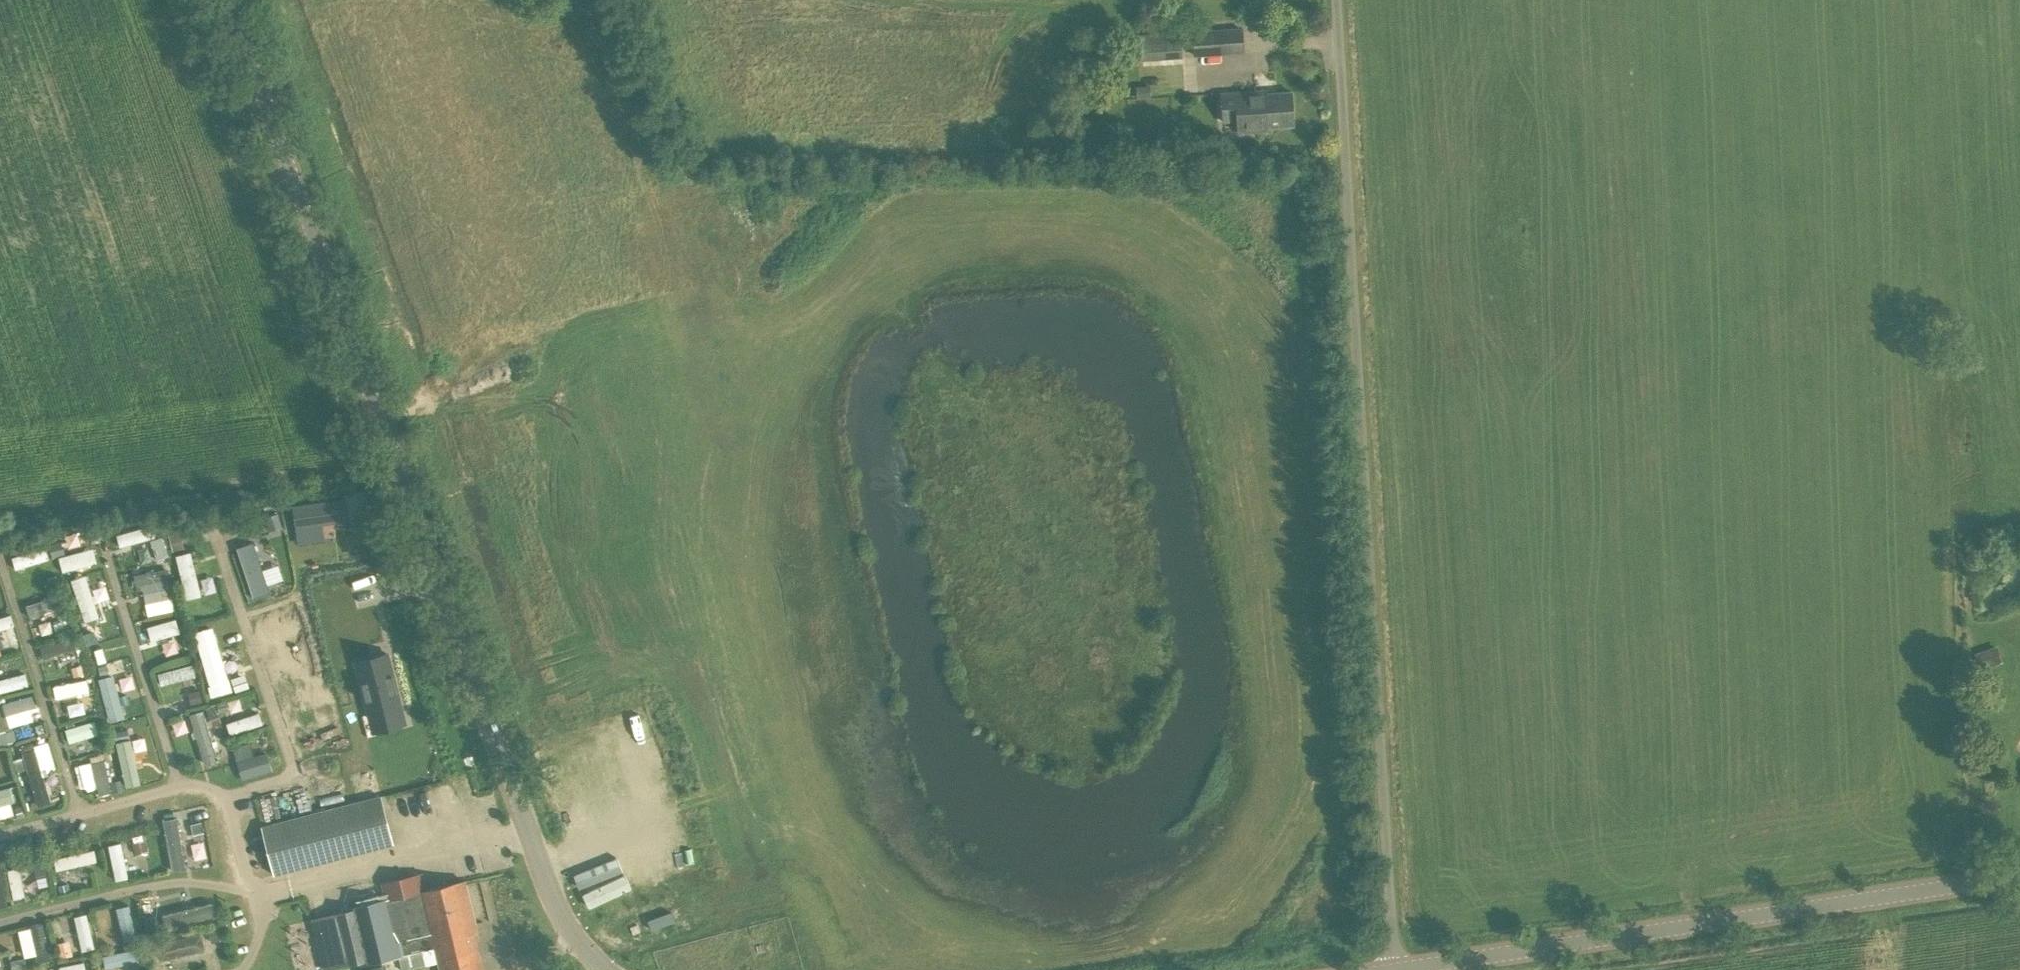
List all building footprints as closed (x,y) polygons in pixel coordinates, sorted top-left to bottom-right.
[(1244,54),(1243,28),(1192,31),(1194,57),(1244,54)] [(1150,85),(1136,86),(1137,99),(1151,98),(1150,85)] [(1266,94),(1266,90),(1221,93),(1223,122),(1237,121),(1238,133),(1268,131),(1268,128),(1293,126),(1291,92),(1266,94)] [(345,502),(286,510),(288,524),(317,520),(318,526),(323,525),(322,519),(346,515),(347,519),(370,516),(366,490),(344,493),(345,502)] [(151,528),(118,536),(121,549),(154,542),(151,528)] [(269,591),(254,543),(237,548),(252,597),(269,591)] [(46,549),(13,557),(16,571),(49,564),(46,549)] [(91,550),(57,558),(61,574),(95,566),(91,550)] [(176,557),(189,604),(204,600),(190,553),(176,557)] [(334,562),(344,599),(380,590),(371,553),(334,562)] [(167,568),(131,574),(135,594),(170,588),(167,568)] [(89,577),(72,581),(83,625),(99,621),(89,577)] [(57,599),(27,606),(31,621),(60,614),(57,599)] [(179,623),(148,630),(152,644),(182,637),(179,623)] [(214,630),(198,634),(213,688),(229,683),(214,630)] [(74,643),(42,650),(45,663),(77,655),(74,643)] [(100,647),(90,650),(94,665),(104,662),(100,647)] [(388,653),(355,662),(369,718),(402,710),(388,653)] [(193,668),(160,676),(162,688),(196,680),(193,668)] [(114,675),(100,678),(110,722),(124,719),(114,675)] [(0,683),(0,694),(0,695),(30,688),(27,677),(0,683)] [(85,681),(56,687),(60,702),(89,696),(85,681)] [(34,701),(3,708),(8,729),(39,722),(34,701)] [(207,714),(192,717),(204,768),(219,764),(207,714)] [(259,717),(228,725),(230,736),(262,729),(259,717)] [(95,724),(67,731),(70,746),(99,739),(95,724)] [(229,742),(233,758),(268,750),(263,733),(229,742)] [(129,746),(117,748),(127,791),(139,788),(129,746)] [(38,750),(22,754),(36,811),(51,808),(38,750)] [(105,762),(91,765),(99,797),(113,794),(105,762)] [(0,794),(0,812),(16,808),(12,791),(0,794)] [(273,876),(395,845),(382,794),(261,826),(273,876)] [(163,822),(173,869),(186,867),(177,820),(163,822)] [(138,838),(142,857),(155,854),(151,835),(138,838)] [(110,847),(117,883),(128,881),(121,845),(110,847)] [(96,851),(56,859),(59,874),(99,866),(96,851)] [(8,873),(14,904),(26,902),(19,871),(8,873)] [(424,872),(381,882),(384,899),(347,908),(348,910),(330,914),(311,919),(323,969),(329,969),(343,967),(361,963),(361,965),(399,956),(402,969),(403,969),(426,965),(438,962),(440,969),(480,969),(483,969),(474,934),(478,933),(465,881),(428,890),(424,872)] [(118,909),(125,945),(139,942),(131,906),(118,909)] [(213,906),(164,916),(167,931),(216,921),(213,906)] [(76,919),(84,956),(94,954),(86,917),(76,919)] [(29,926),(37,965),(50,963),(42,924),(29,926)] [(204,940),(158,949),(161,964),(207,955),(204,940)] [(63,942),(63,960),(79,960),(80,943),(63,942)] [(104,960),(106,969),(115,969),(140,965),(137,953),(104,960)]
